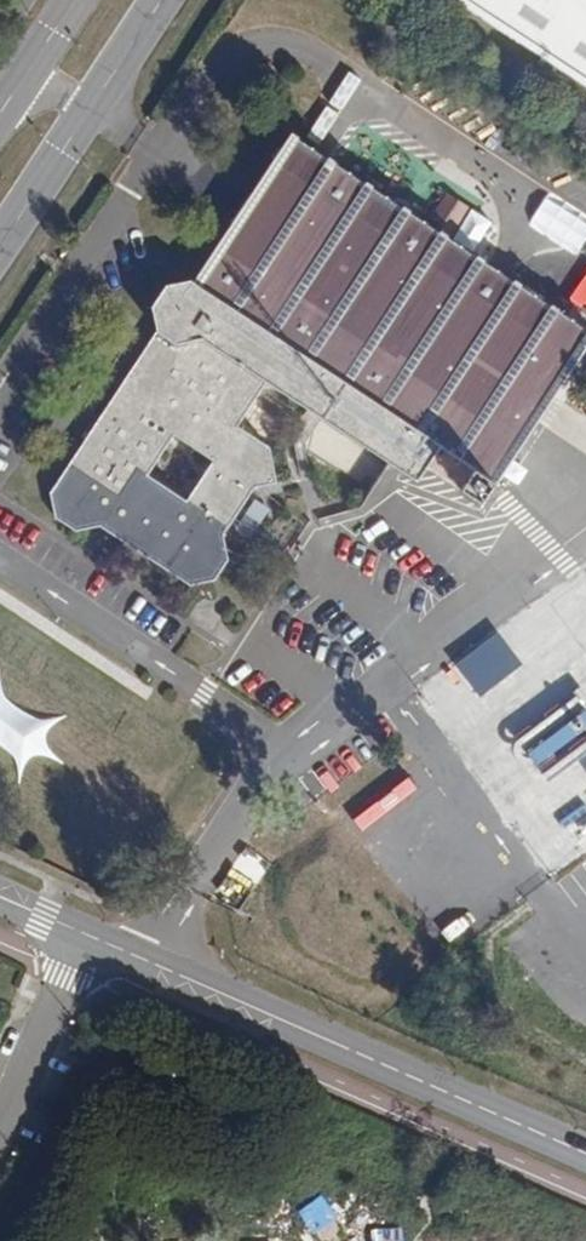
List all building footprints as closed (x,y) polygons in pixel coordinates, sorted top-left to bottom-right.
[(585,89),(585,0),(450,0),(585,89)] [(289,135),(194,281),(165,286),(151,308),(156,332),(167,339),(160,349),(150,343),(49,494),(54,518),(75,531),(99,525),(106,515),(123,526),(116,537),(189,586),(215,580),(227,562),(220,539),(255,487),(275,483),(268,447),(238,427),(267,383),(389,464),(397,453),(409,461),(401,472),(416,482),(438,447),(472,469),(493,483),(497,486),(585,349),(585,331),(289,135)] [(464,209),(447,197),(431,221),(449,233),(464,209)] [(160,349),(167,339),(156,332),(150,343),(160,349)] [(409,461),(397,453),(389,464),(401,472),(409,461)] [(480,502),(493,483),(472,469),(460,489),(480,502)] [(123,526),(106,515),(99,525),(116,537),(123,526)]
